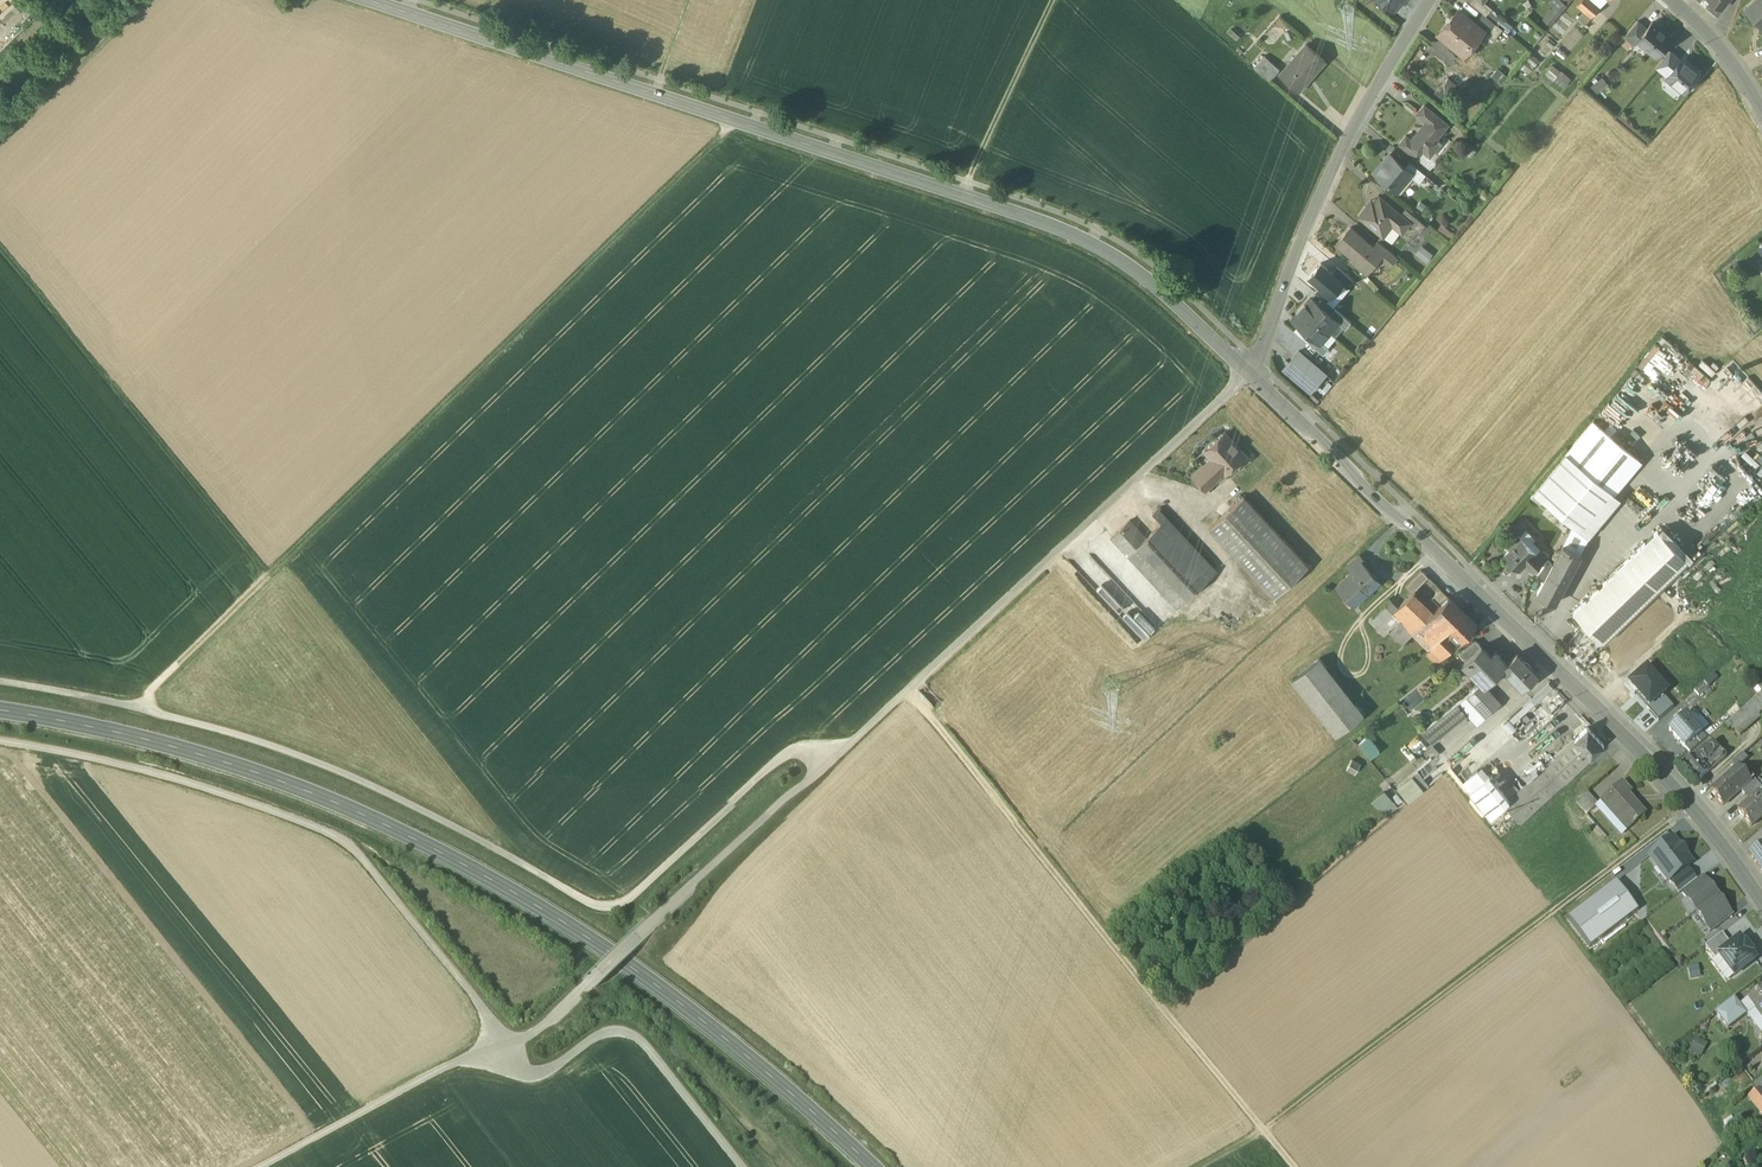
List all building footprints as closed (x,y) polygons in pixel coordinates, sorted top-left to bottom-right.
[(1394,11),(1403,0),(1381,0),(1394,11)] [(1483,1),(1482,1),(1481,0),(1472,0),(1470,3),(1483,14),(1486,16),(1492,8),(1483,1)] [(1549,4),(1553,8),(1547,15),(1554,21),(1570,1),(1568,0),(1560,0),(1552,0),(1549,4)] [(1590,0),(1581,0),(1577,5),(1592,17),(1600,8),(1590,0)] [(1721,9),(1728,0),(1710,0),(1721,9)] [(1745,11),(1754,21),(1759,17),(1761,20),(1761,0),(1757,0),(1745,11)] [(1458,10),(1439,33),(1464,54),(1481,33),(1481,32),(1474,26),(1467,20),(1468,18),(1458,10)] [(1486,16),(1483,14),(1474,26),(1481,32),(1481,33),(1485,37),(1495,24),(1486,16)] [(1637,21),(1625,36),(1635,44),(1638,41),(1637,40),(1647,29),(1637,21)] [(1647,29),(1637,40),(1638,41),(1656,56),(1672,37),(1653,21),(1647,29)] [(1306,44),(1280,75),(1299,91),(1325,60),(1306,44)] [(1670,50),(1656,67),(1667,76),(1681,59),(1670,50)] [(1280,69),(1264,56),(1254,68),(1269,82),(1280,69)] [(1699,72),(1682,58),(1681,59),(1667,76),(1666,77),(1683,92),(1699,72)] [(1550,66),(1545,77),(1565,86),(1570,75),(1550,66)] [(1608,87),(1600,93),(1605,99),(1613,94),(1608,87)] [(1428,123),(1413,141),(1407,135),(1400,143),(1417,157),(1425,147),(1430,151),(1439,141),(1440,143),(1442,140),(1439,138),(1439,139),(1437,137),(1448,123),(1425,104),(1417,114),(1428,123)] [(1405,166),(1391,154),(1376,173),(1388,183),(1390,181),(1397,186),(1403,179),(1405,181),(1410,175),(1413,172),(1405,166)] [(1425,174),(1409,161),(1405,166),(1413,172),(1410,175),(1419,184),(1425,174)] [(1401,213),(1380,196),(1369,208),(1366,206),(1359,216),(1382,235),(1392,223),(1403,231),(1410,222),(1400,214),(1401,213)] [(1425,224),(1405,208),(1401,213),(1400,214),(1410,222),(1420,231),(1425,224)] [(1373,246),(1350,227),(1336,244),(1353,258),(1351,261),(1364,272),(1378,255),(1380,252),(1373,246)] [(1397,257),(1377,240),(1373,246),(1380,252),(1378,255),(1390,265),(1397,257)] [(1431,254),(1422,246),(1415,254),(1425,262),(1431,254)] [(1320,287),(1331,296),(1342,283),(1332,274),(1321,264),(1309,277),(1320,287)] [(1337,267),(1332,274),(1342,283),(1347,287),(1353,281),(1337,267)] [(1326,302),(1331,296),(1320,287),(1315,293),(1326,302)] [(1329,315),(1310,299),(1302,309),(1329,332),(1337,322),(1338,322),(1329,315)] [(1329,332),(1302,309),(1293,320),(1312,336),(1320,343),(1321,342),(1329,332)] [(1351,322),(1334,309),(1329,315),(1338,322),(1337,322),(1345,329),(1351,322)] [(1320,343),(1312,336),(1307,342),(1323,355),(1329,349),(1321,342),(1320,343)] [(1325,373),(1299,351),(1284,370),(1310,391),(1325,373)] [(1594,421),(1566,454),(1612,492),(1640,459),(1594,421)] [(1223,432),(1203,451),(1210,458),(1201,466),(1215,480),(1222,473),(1223,474),(1234,463),(1237,466),(1246,457),(1223,432)] [(1612,492),(1566,454),(1534,493),(1544,502),(1573,526),(1580,532),(1612,492)] [(1201,466),(1191,476),(1204,490),(1215,480),(1201,466)] [(1544,502),(1534,493),(1530,498),(1540,507),(1544,502)] [(1308,566),(1243,496),(1209,529),(1274,598),(1308,566)] [(1167,519),(1158,509),(1153,514),(1162,523),(1167,519)] [(1216,571),(1167,519),(1162,523),(1146,538),(1128,555),(1177,607),(1216,571)] [(1130,520),(1111,537),(1128,555),(1146,538),(1130,520)] [(1544,582),(1538,594),(1556,603),(1582,554),(1580,554),(1588,538),(1580,532),(1573,526),(1553,564),(1544,582)] [(1656,530),(1573,614),(1603,644),(1687,561),(1656,530)] [(1544,561),(1519,536),(1508,548),(1510,550),(1504,557),(1516,568),(1522,562),(1525,565),(1535,555),(1543,562),(1544,561)] [(1359,554),(1347,565),(1352,570),(1362,561),(1363,562),(1365,561),(1359,554)] [(1535,555),(1525,565),(1532,572),(1543,562),(1535,555)] [(1352,570),(1336,585),(1353,603),(1379,579),(1363,562),(1362,561),(1352,570)] [(1548,561),(1537,576),(1544,582),(1553,564),(1548,561)] [(1421,570),(1405,587),(1412,593),(1413,592),(1414,592),(1428,577),(1421,570)] [(1441,590),(1432,598),(1439,605),(1448,597),(1441,590)] [(1414,592),(1413,592),(1412,593),(1398,607),(1392,613),(1412,633),(1421,624),(1433,612),(1414,592)] [(1439,605),(1433,612),(1446,625),(1448,627),(1463,611),(1448,596),(1448,597),(1439,605)] [(1389,600),(1378,612),(1386,620),(1392,613),(1398,607),(1389,600)] [(1146,607),(1131,613),(1135,622),(1141,619),(1144,627),(1141,629),(1143,634),(1156,629),(1146,607)] [(1463,611),(1448,627),(1454,632),(1461,640),(1470,632),(1477,624),(1463,611)] [(1392,613),(1386,620),(1378,612),(1369,621),(1385,636),(1389,632),(1402,644),(1413,633),(1412,633),(1392,613)] [(1433,612),(1421,624),(1435,636),(1440,631),(1446,625),(1433,612)] [(1447,638),(1440,631),(1435,636),(1421,624),(1412,633),(1413,633),(1431,651),(1426,655),(1436,665),(1455,647),(1455,646),(1447,638)] [(1454,632),(1447,638),(1455,646),(1455,647),(1456,648),(1473,635),(1470,632),(1461,640),(1454,632)] [(1474,641),(1462,650),(1469,656),(1479,646),(1474,641)] [(1489,656),(1479,646),(1469,656),(1461,664),(1481,684),(1484,687),(1503,668),(1507,664),(1494,651),(1489,656)] [(1535,676),(1516,655),(1507,664),(1503,668),(1522,689),(1535,676)] [(1319,658),(1291,680),(1336,736),(1363,714),(1319,658)] [(1629,683),(1649,706),(1663,694),(1667,691),(1647,668),(1629,683)] [(1704,680),(1694,689),(1699,694),(1709,685),(1704,680)] [(1481,684),(1466,696),(1475,705),(1489,691),(1484,687),(1481,684)] [(1723,724),(1727,728),(1731,725),(1739,733),(1760,715),(1757,711),(1761,706),(1761,691),(1761,690),(1723,724)] [(1489,691),(1475,705),(1487,718),(1500,704),(1489,691)] [(1647,708),(1658,721),(1674,707),(1663,694),(1649,706),(1647,708)] [(1475,705),(1466,696),(1457,703),(1466,714),(1478,726),(1487,718),(1475,705)] [(1457,703),(1421,732),(1433,744),(1466,714),(1457,703)] [(1701,732),(1686,714),(1669,729),(1685,747),(1685,746),(1701,732)] [(1604,745),(1587,727),(1574,739),(1591,758),(1604,745)] [(1701,732),(1685,746),(1690,752),(1706,738),(1701,732)] [(1358,743),(1370,758),(1380,749),(1368,735),(1358,743)] [(1574,739),(1508,799),(1509,800),(1504,804),(1520,822),(1591,758),(1574,739)] [(1725,755),(1712,740),(1705,747),(1712,755),(1718,762),(1725,755)] [(1705,747),(1699,752),(1706,760),(1712,755),(1705,747)] [(1439,752),(1417,771),(1428,786),(1451,767),(1439,752)] [(1699,752),(1684,766),(1696,781),(1708,771),(1702,764),(1706,760),(1699,752)] [(1743,753),(1731,763),(1736,768),(1737,767),(1737,768),(1748,758),(1743,753)] [(1366,768),(1358,764),(1353,774),(1361,778),(1366,768)] [(1736,768),(1710,791),(1723,805),(1740,790),(1754,778),(1745,768),(1741,772),(1737,768),(1737,767),(1736,768)] [(1508,799),(1489,775),(1470,791),(1491,817),(1504,804),(1509,800),(1508,799)] [(1754,778),(1740,790),(1745,795),(1758,784),(1754,778)] [(1630,792),(1622,783),(1601,801),(1627,830),(1634,823),(1634,824),(1637,821),(1644,814),(1627,795),(1630,792)] [(1745,795),(1749,801),(1757,794),(1758,794),(1761,791),(1761,788),(1758,784),(1745,795)] [(1598,805),(1587,792),(1576,802),(1587,814),(1598,805)] [(1737,811),(1751,826),(1761,816),(1761,799),(1758,794),(1757,794),(1749,801),(1737,811)] [(1398,806),(1391,796),(1379,805),(1386,815),(1398,806)] [(1668,881),(1670,880),(1687,867),(1693,863),(1687,855),(1688,854),(1680,844),(1679,845),(1673,837),(1649,856),(1658,868),(1668,881)] [(1750,853),(1761,872),(1761,845),(1761,844),(1750,853)] [(1687,867),(1670,880),(1679,892),(1681,891),(1696,880),(1687,867)] [(1696,880),(1681,891),(1686,898),(1701,886),(1696,880)] [(1568,918),(1590,947),(1639,910),(1617,881),(1568,918)] [(1701,886),(1686,898),(1696,911),(1717,895),(1707,882),(1701,886)] [(1717,895),(1696,911),(1706,924),(1712,920),(1727,908),(1717,895)] [(1727,908),(1712,920),(1717,927),(1732,915),(1727,908)] [(1718,954),(1731,945),(1722,933),(1705,945),(1714,957),(1718,954)] [(1718,954),(1734,976),(1755,960),(1739,939),(1731,945),(1718,954)] [(1697,963),(1688,966),(1691,977),(1700,975),(1697,963)] [(1758,993),(1757,991),(1747,999),(1754,1008),(1756,1006),(1761,1014),(1761,989),(1758,993)] [(1747,1015),(1734,997),(1715,1012),(1728,1029),(1747,1015)] [(1701,1055),(1708,1042),(1696,1035),(1689,1049),(1701,1055)] [(1760,1087),(1748,1097),(1761,1114),(1761,1090),(1760,1087)]
